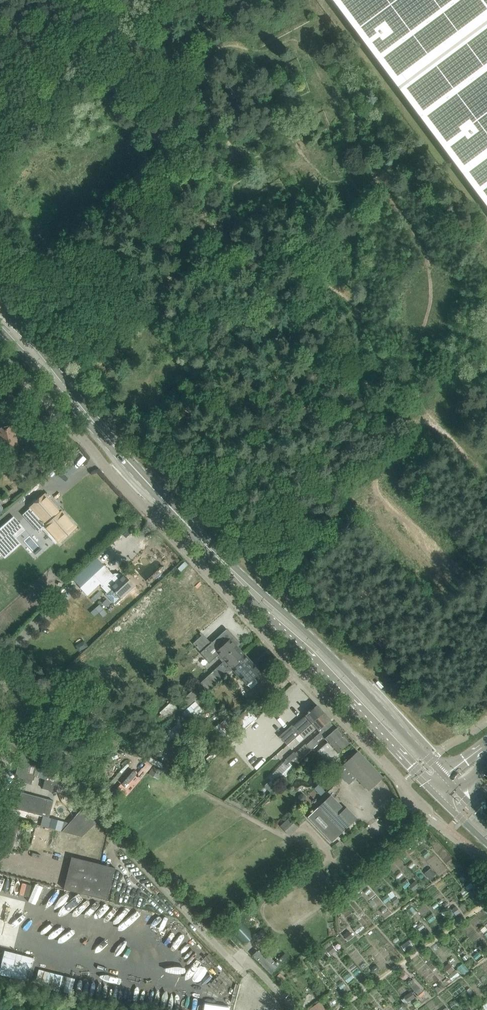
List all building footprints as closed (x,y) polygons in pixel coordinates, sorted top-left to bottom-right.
[(486,208),(486,0),(331,0),(486,208)] [(0,429),(0,444),(2,443),(3,451),(17,447),(12,425),(12,426),(0,429)] [(31,507),(23,514),(34,527),(42,519),(48,525),(54,531),(52,533),(59,541),(60,540),(61,541),(62,541),(67,537),(67,535),(66,534),(75,527),(68,519),(66,520),(62,516),(64,515),(61,512),(60,513),(44,495),(31,507)] [(0,529),(0,551),(6,558),(21,544),(16,538),(25,529),(14,517),(0,529)] [(121,576),(116,576),(114,573),(113,575),(104,565),(93,575),(101,583),(100,584),(101,585),(100,586),(107,593),(105,594),(115,604),(134,586),(123,574),(121,576)] [(101,583),(93,575),(80,588),(87,595),(100,584),(101,583)] [(44,590),(37,595),(42,603),(49,599),(44,590)] [(224,662),(182,700),(188,706),(228,671),(229,672),(233,669),(239,662),(238,661),(244,655),(236,646),(240,643),(227,629),(211,643),(203,634),(193,643),(210,661),(217,655),(224,662)] [(83,641),(76,645),(79,651),(87,647),(83,641)] [(239,662),(233,669),(251,688),(257,682),(253,677),(259,672),(244,655),(238,661),(239,662)] [(287,745),(299,733),(303,730),(323,712),(317,705),(293,726),(292,724),(279,736),(287,745)] [(187,709),(194,717),(197,714),(190,706),(187,709)] [(247,708),(233,722),(242,732),(257,718),(247,708)] [(316,728),(320,732),(323,729),(322,727),(330,720),(323,712),(303,730),(299,733),(304,738),(316,728)] [(227,716),(211,731),(212,733),(211,734),(222,746),(235,734),(231,730),(235,726),(227,716)] [(176,719),(157,735),(164,745),(172,738),(173,739),(185,729),(188,733),(192,730),(181,718),(178,721),(176,719)] [(338,753),(350,742),(330,720),(322,727),(323,729),(320,732),(306,745),(310,750),(319,743),(317,741),(322,736),(324,739),(325,738),(328,742),(317,751),(327,762),(333,762),(339,756),(338,753)] [(272,721),(269,725),(278,733),(281,729),(272,721)] [(15,777),(23,779),(22,781),(32,784),(38,761),(23,745),(15,777)] [(283,762),(268,778),(271,780),(277,785),(294,767),(293,767),(301,760),(300,759),(295,753),(294,751),(286,758),(286,759),(283,762)] [(350,783),(354,780),(356,777),(369,790),(382,777),(358,751),(338,770),(350,783)] [(153,764),(146,760),(144,763),(145,764),(143,768),(147,771),(153,764)] [(153,766),(149,773),(159,779),(163,771),(153,766)] [(56,792),(58,783),(47,771),(42,788),(56,792)] [(130,791),(140,779),(138,777),(136,775),(126,787),(130,790),(130,791)] [(318,785),(315,788),(321,795),(325,792),(318,785)] [(54,801),(21,792),(16,809),(49,818),(54,801)] [(330,842),(354,819),(331,795),(306,818),(330,842)] [(81,836),(96,822),(82,808),(69,823),(49,818),(47,827),(81,836)] [(288,834),(296,827),(288,818),(280,825),(288,834)] [(66,856),(70,840),(33,830),(28,846),(66,856)] [(71,857),(63,889),(86,894),(107,899),(115,868),(71,857)] [(27,900),(33,885),(2,875),(0,880),(0,890),(27,900)] [(239,918),(228,928),(243,944),(253,935),(239,918)] [(0,968),(0,974),(28,981),(34,958),(5,950),(0,968)] [(257,951),(252,956),(271,974),(288,957),(285,953),(275,963),(269,956),(266,959),(257,951)] [(416,993),(421,989),(412,980),(408,985),(416,993)] [(310,1009),(327,1009),(319,1001),(309,1009),(310,1009)]
